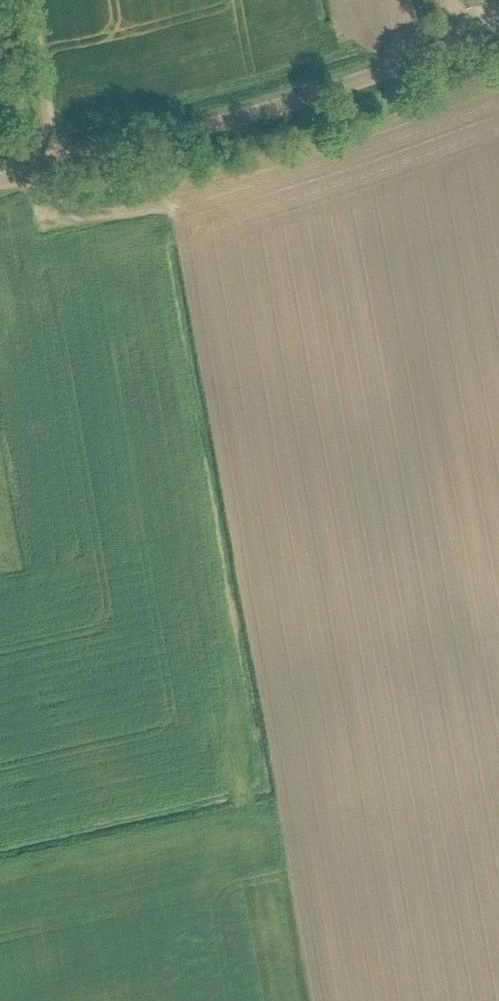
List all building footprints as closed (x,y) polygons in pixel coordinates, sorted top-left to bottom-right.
[(428,15),(442,9),(439,0),(437,0),(422,0),(428,15)]
